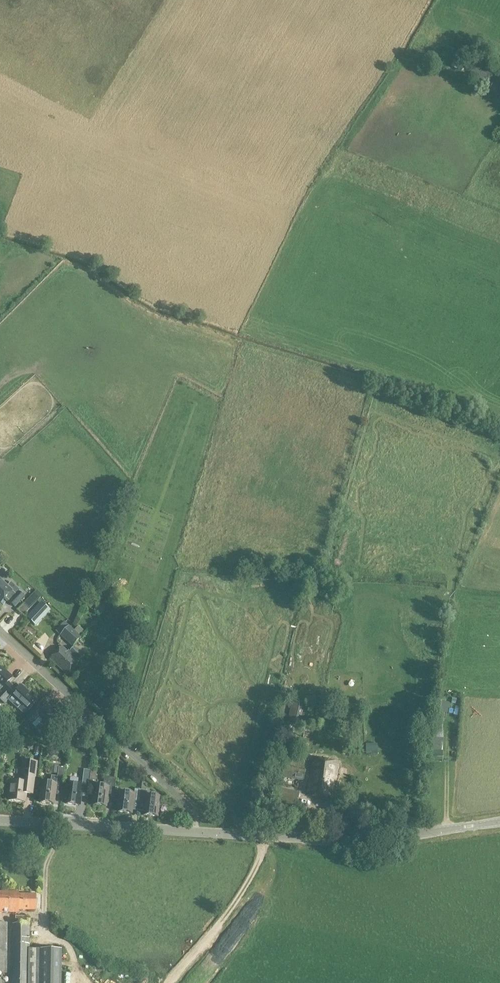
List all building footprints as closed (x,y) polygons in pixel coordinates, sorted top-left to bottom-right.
[(476,62),(469,74),(487,83),(494,71),(476,62)] [(6,598),(10,602),(15,607),(24,597),(19,593),(20,591),(11,582),(7,587),(0,580),(0,604),(6,598)] [(23,615),(41,597),(34,590),(16,608),(23,615)] [(36,626),(47,610),(40,605),(37,609),(34,607),(29,613),(32,616),(28,620),(36,626)] [(73,647),(81,638),(69,626),(60,636),(73,647)] [(45,646),(49,643),(45,636),(40,638),(45,646)] [(74,648),(69,654),(62,647),(51,660),(68,675),(79,663),(78,662),(83,656),(74,648)] [(3,687),(0,690),(5,694),(13,687),(8,682),(12,679),(0,668),(0,684),(3,687)] [(18,709),(25,715),(37,702),(20,687),(17,690),(13,687),(5,694),(0,700),(5,704),(12,696),(22,705),(18,709)] [(287,725),(300,728),(305,704),(292,701),(287,725)] [(48,724),(47,725),(54,731),(63,721),(62,720),(63,719),(63,717),(62,716),(60,715),(59,715),(57,715),(47,706),(44,709),(39,705),(33,711),(33,710),(25,719),(33,725),(41,717),(48,724)] [(282,742),(284,732),(272,730),(270,739),(282,742)] [(365,743),(366,753),(374,753),(374,743),(365,743)] [(430,752),(431,761),(444,761),(443,752),(430,752)] [(307,796),(331,801),(339,763),(314,758),(307,796)] [(25,803),(27,794),(33,795),(38,762),(24,761),(21,782),(11,781),(8,801),(25,803)] [(54,805),(56,792),(62,793),(64,781),(65,769),(59,768),(58,777),(52,776),(51,783),(43,782),(40,803),(54,805)] [(282,778),(304,782),(306,771),(284,768),(282,778)] [(82,784),(90,785),(91,771),(84,770),(82,784)] [(115,796),(116,782),(116,779),(111,778),(105,777),(104,787),(95,786),(93,806),(107,807),(108,795),(115,796)] [(83,786),(69,784),(66,804),(81,806),(83,786)] [(300,794),(274,788),(271,801),(297,807),(300,794)] [(134,802),(141,802),(142,791),(135,790),(134,794),(120,792),(118,813),(133,814),(134,802)] [(148,792),(142,791),(141,802),(146,803),(144,816),(158,817),(160,797),(147,796),(148,792)] [(35,911),(35,896),(19,896),(19,893),(0,893),(0,913),(19,914),(19,911),(35,911)] [(62,951),(30,950),(30,924),(12,924),(11,982),(61,982),(62,951)]
